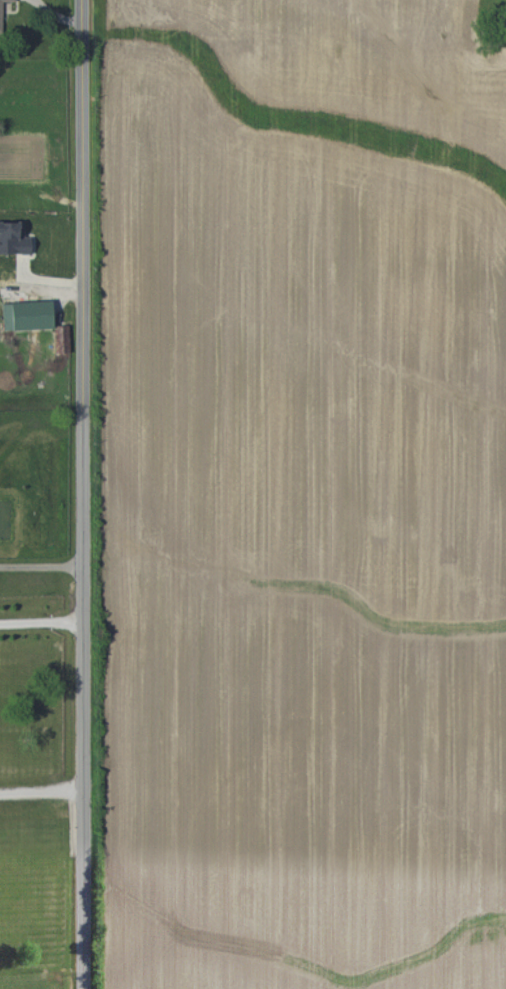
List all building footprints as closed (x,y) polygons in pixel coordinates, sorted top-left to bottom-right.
[(3,1),(15,2),(15,0),(0,0),(0,34),(2,34),(3,1)] [(30,254),(31,237),(24,237),(24,222),(0,222),(0,253),(30,254)] [(11,302),(12,330),(53,329),(52,301),(11,302)] [(56,326),(54,352),(69,354),(71,327),(56,326)]
